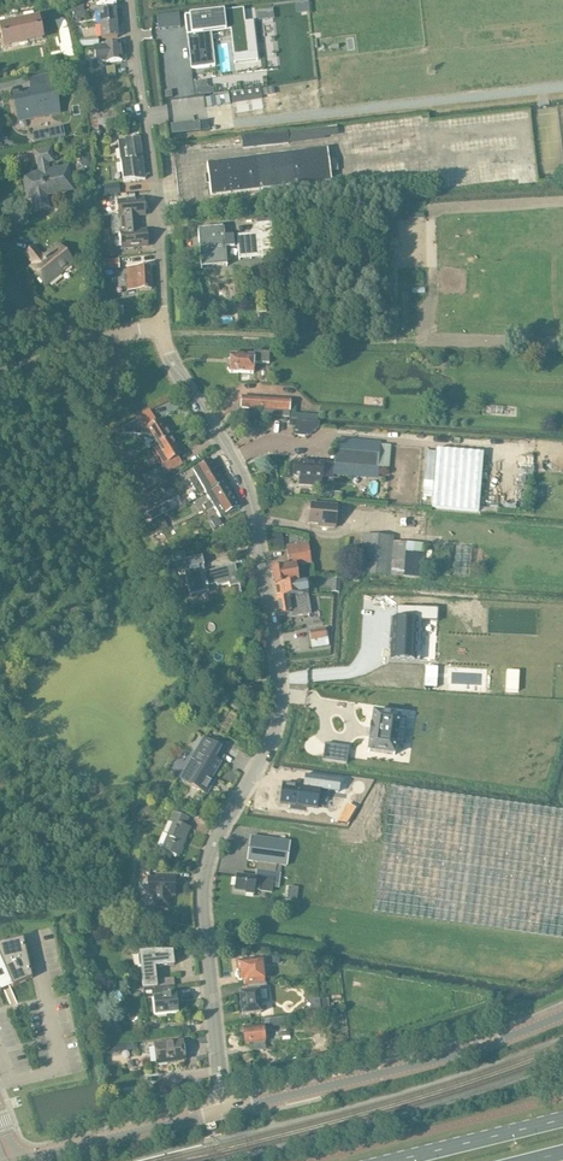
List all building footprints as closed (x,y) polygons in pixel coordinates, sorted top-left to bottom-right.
[(249,4),(250,11),(267,8),(266,2),(249,4)] [(84,13),(83,5),(72,6),(72,13),(84,13)] [(51,7),(23,13),(25,22),(0,27),(0,29),(4,48),(42,41),(38,22),(53,19),(51,7)] [(117,24),(115,10),(97,12),(98,26),(117,24)] [(243,10),(184,17),(186,32),(190,31),(192,53),(188,53),(190,69),(215,67),(211,34),(230,31),(233,56),(248,54),(243,10)] [(118,38),(117,24),(98,26),(100,40),(118,38)] [(80,47),(99,45),(98,38),(79,40),(80,47)] [(122,62),(120,43),(105,45),(106,56),(101,57),(101,63),(107,63),(122,62)] [(67,84),(81,81),(78,66),(64,70),(67,84)] [(106,77),(105,68),(91,70),(92,78),(106,77)] [(60,115),(52,76),(28,81),(30,91),(13,95),(19,123),(60,115)] [(262,100),(260,87),(230,92),(232,104),(262,100)] [(119,123),(118,112),(95,115),(97,126),(119,123)] [(194,137),(193,129),(179,131),(179,138),(194,137)] [(140,141),(119,143),(121,163),(142,161),(140,141)] [(294,186),(295,193),(332,189),(331,181),(336,180),(335,173),(330,174),(327,150),(291,154),(268,157),(271,189),(294,186)] [(47,173),(45,163),(51,162),(49,151),(34,154),(36,165),(39,164),(40,173),(23,177),(27,198),(30,198),(33,211),(45,208),(43,196),(70,191),(66,169),(47,173)] [(271,189),(268,157),(206,164),(210,196),(271,189)] [(144,181),(142,161),(121,163),(120,163),(122,184),(130,183),(130,182),(144,181)] [(91,169),(84,170),(85,177),(92,176),(91,169)] [(103,196),(119,194),(118,184),(102,186),(103,196)] [(143,216),(142,200),(116,203),(118,218),(109,219),(110,227),(133,225),(133,217),(143,216)] [(223,229),(222,229),(222,227),(198,230),(198,232),(197,232),(201,269),(226,267),(225,249),(237,248),(238,261),(274,258),(271,223),(255,225),(249,235),(250,240),(237,241),(237,236),(236,236),(224,238),(223,229)] [(146,247),(145,232),(134,233),(133,225),(110,227),(111,236),(119,235),(121,250),(146,247)] [(74,264),(57,244),(42,257),(34,247),(24,255),(34,267),(29,270),(44,288),(74,264)] [(118,260),(103,260),(104,271),(119,270),(118,260)] [(151,291),(149,268),(126,270),(128,292),(151,291)] [(229,371),(229,373),(253,374),(253,364),(268,364),(269,354),(253,353),(253,356),(232,356),(232,362),(229,362),(229,364),(228,365),(227,370),(229,371)] [(289,403),(290,400),(242,397),(241,408),(260,409),(260,415),(289,417),(289,415),(295,415),(295,404),(289,403)] [(172,437),(166,428),(164,430),(159,421),(156,423),(152,416),(139,423),(137,420),(122,429),(123,430),(122,431),(124,434),(152,436),(158,446),(172,437)] [(295,421),(294,436),(307,437),(319,427),(319,422),(295,421)] [(181,465),(177,457),(179,455),(175,447),(177,446),(172,437),(158,446),(151,450),(161,467),(158,469),(157,467),(143,476),(149,488),(164,479),(162,475),(168,472),(181,465)] [(336,440),(334,464),(378,468),(380,443),(336,440)] [(483,454),(436,450),(431,508),(478,512),(483,454)] [(431,497),(435,452),(427,452),(424,496),(431,497)] [(218,471),(211,460),(193,472),(195,476),(188,480),(192,486),(218,471)] [(324,462),(300,461),(300,464),(293,463),(293,476),(300,477),(299,485),(321,487),(322,478),(323,478),(324,462)] [(225,483),(218,471),(192,486),(198,496),(205,492),(206,494),(225,483)] [(233,497),(226,485),(207,496),(211,502),(202,506),(206,512),(214,508),(233,497)] [(144,509),(157,501),(151,493),(150,494),(148,491),(137,498),(144,509)] [(239,507),(233,497),(214,508),(220,518),(239,507)] [(310,503),(308,525),(317,525),(317,528),(336,529),(338,505),(310,503)] [(154,520),(166,514),(161,505),(153,509),(154,511),(150,513),(154,520)] [(155,521),(160,532),(168,529),(163,518),(155,521)] [(215,520),(210,523),(214,530),(219,526),(215,520)] [(281,534),(268,536),(271,550),(283,548),(281,534)] [(393,538),(363,536),(361,575),(423,579),(426,543),(392,541),(393,538)] [(272,569),(271,570),(274,587),(286,585),(286,584),(298,582),(295,566),(310,564),(307,545),(286,548),(289,567),(278,569),(278,567),(277,567),(273,567),(272,568),(272,569)] [(452,548),(444,547),(442,575),(449,576),(452,548)] [(453,576),(469,577),(471,548),(455,548),(453,576)] [(204,576),(201,567),(203,566),(201,558),(185,562),(184,555),(172,557),(174,564),(172,565),(174,573),(184,570),(186,580),(204,576)] [(229,583),(230,587),(239,585),(235,566),(215,571),(216,573),(204,576),(186,580),(190,596),(208,591),(207,586),(216,584),(217,586),(229,583)] [(286,585),(274,587),(276,601),(289,598),(290,600),(297,599),(307,597),(307,596),(305,581),(304,581),(298,582),(286,584),(286,585)] [(289,598),(276,601),(279,616),(290,614),(291,618),(310,615),(307,597),(297,599),(290,600),(289,598)] [(393,619),(391,660),(419,661),(421,622),(437,623),(437,610),(414,608),(413,620),(393,619)] [(325,630),(309,632),(310,641),(311,649),(328,647),(327,638),(326,638),(325,630)] [(369,738),(367,752),(394,756),(396,742),(402,743),(406,719),(399,718),(399,717),(373,713),(371,727),(370,727),(369,738)] [(195,755),(180,780),(193,788),(206,795),(212,784),(208,783),(214,773),(220,762),(214,759),(220,748),(204,739),(195,755)] [(324,744),(322,761),(346,764),(348,748),(324,744)] [(281,787),(279,806),(316,812),(319,793),(338,796),(340,783),(304,778),(302,790),(281,787)] [(373,912),(562,939),(562,811),(390,787),(373,912)] [(189,829),(184,827),(188,819),(172,813),(168,821),(172,823),(161,850),(178,857),(189,829)] [(250,837),(247,861),(281,866),(286,867),(289,843),(250,837)] [(236,876),(235,890),(246,891),(245,893),(253,894),(253,891),(272,893),(273,880),(255,878),(255,879),(236,876)] [(174,878),(148,878),(148,896),(154,896),(154,908),(169,908),(169,896),(174,896),(174,878)] [(12,985),(13,987),(28,981),(32,979),(23,937),(22,937),(22,939),(0,944),(0,958),(12,985)] [(174,986),(173,979),(156,981),(155,968),(174,966),(173,953),(154,953),(139,954),(143,985),(136,985),(137,990),(133,990),(133,991),(174,986)] [(2,992),(1,990),(12,985),(0,958),(0,993),(2,992)] [(238,979),(238,980),(244,980),(244,986),(246,985),(264,984),(262,968),(262,960),(254,960),(236,962),(237,972),(235,974),(236,978),(238,979)] [(266,1002),(264,984),(246,985),(247,993),(240,994),(242,1015),(259,1014),(258,1003),(266,1002)] [(177,1015),(176,996),(175,996),(174,986),(133,991),(134,992),(134,991),(142,990),(143,1000),(152,999),(154,1017),(177,1015)] [(327,1001),(319,1002),(320,1014),(328,1014),(327,1001)] [(268,1020),(269,1028),(289,1026),(288,1018),(268,1020)] [(269,1033),(269,1026),(263,1027),(243,1029),(245,1045),(252,1044),(253,1051),(265,1050),(263,1034),(269,1033)] [(121,1041),(120,1028),(97,1030),(98,1043),(121,1041)] [(184,1061),(181,1043),(155,1046),(157,1064),(184,1061)] [(113,1100),(124,1098),(122,1091),(112,1092),(113,1100)] [(214,1124),(205,1126),(206,1132),(216,1130),(214,1124)]
